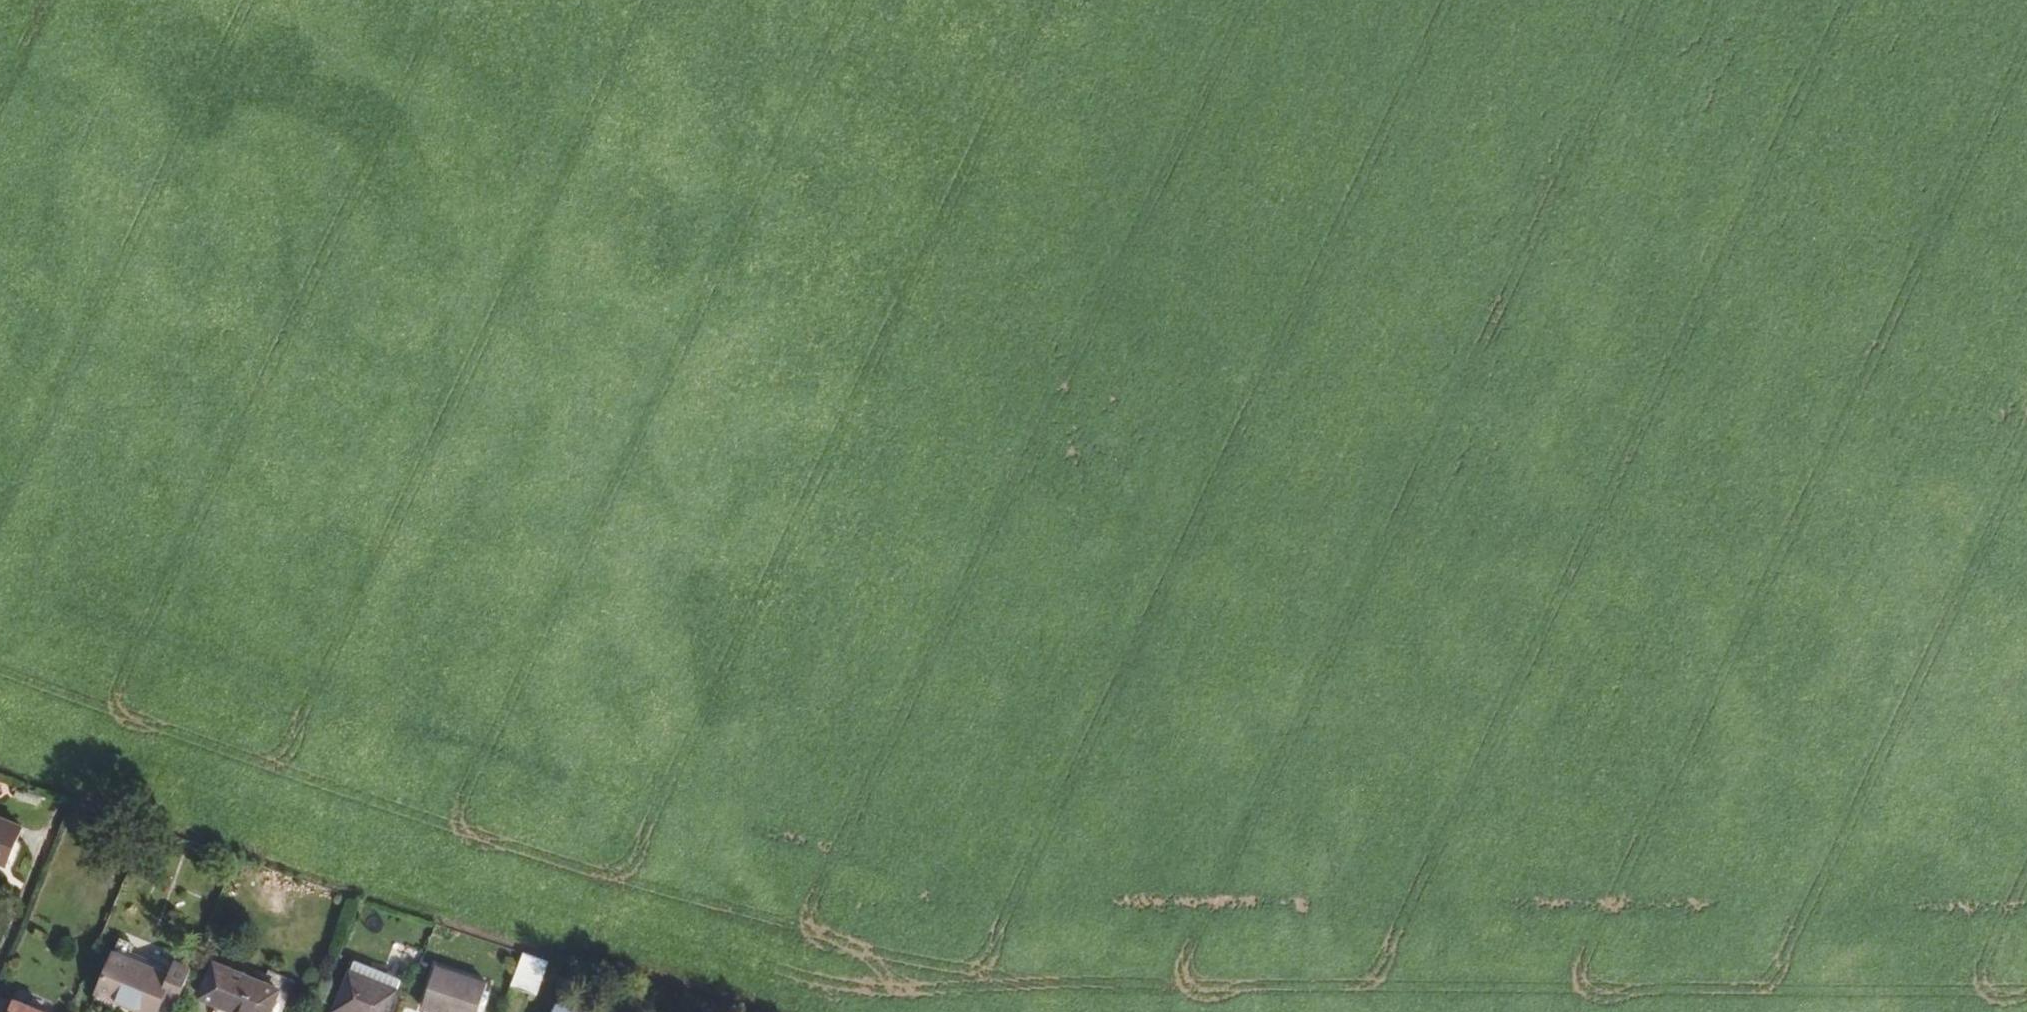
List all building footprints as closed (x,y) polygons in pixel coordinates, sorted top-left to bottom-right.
[(7,865),(23,827),(0,817),(0,863),(7,865)] [(171,977),(113,953),(98,989),(134,1004),(133,1007),(145,1011),(157,1011),(171,977)] [(511,984),(536,995),(548,962),(523,953),(511,984)] [(337,1011),(387,1011),(401,980),(354,961),(334,1011),(337,1011)] [(237,1011),(269,1011),(278,989),(214,963),(200,997),(237,1011)] [(422,1008),(435,1011),(478,1011),(487,983),(435,966),(422,1008)] [(0,996),(0,1011),(3,1011),(8,1000),(0,996)] [(10,1011),(44,1011),(15,999),(10,1011)] [(558,1002),(554,1011),(582,1011),(558,1002)]
